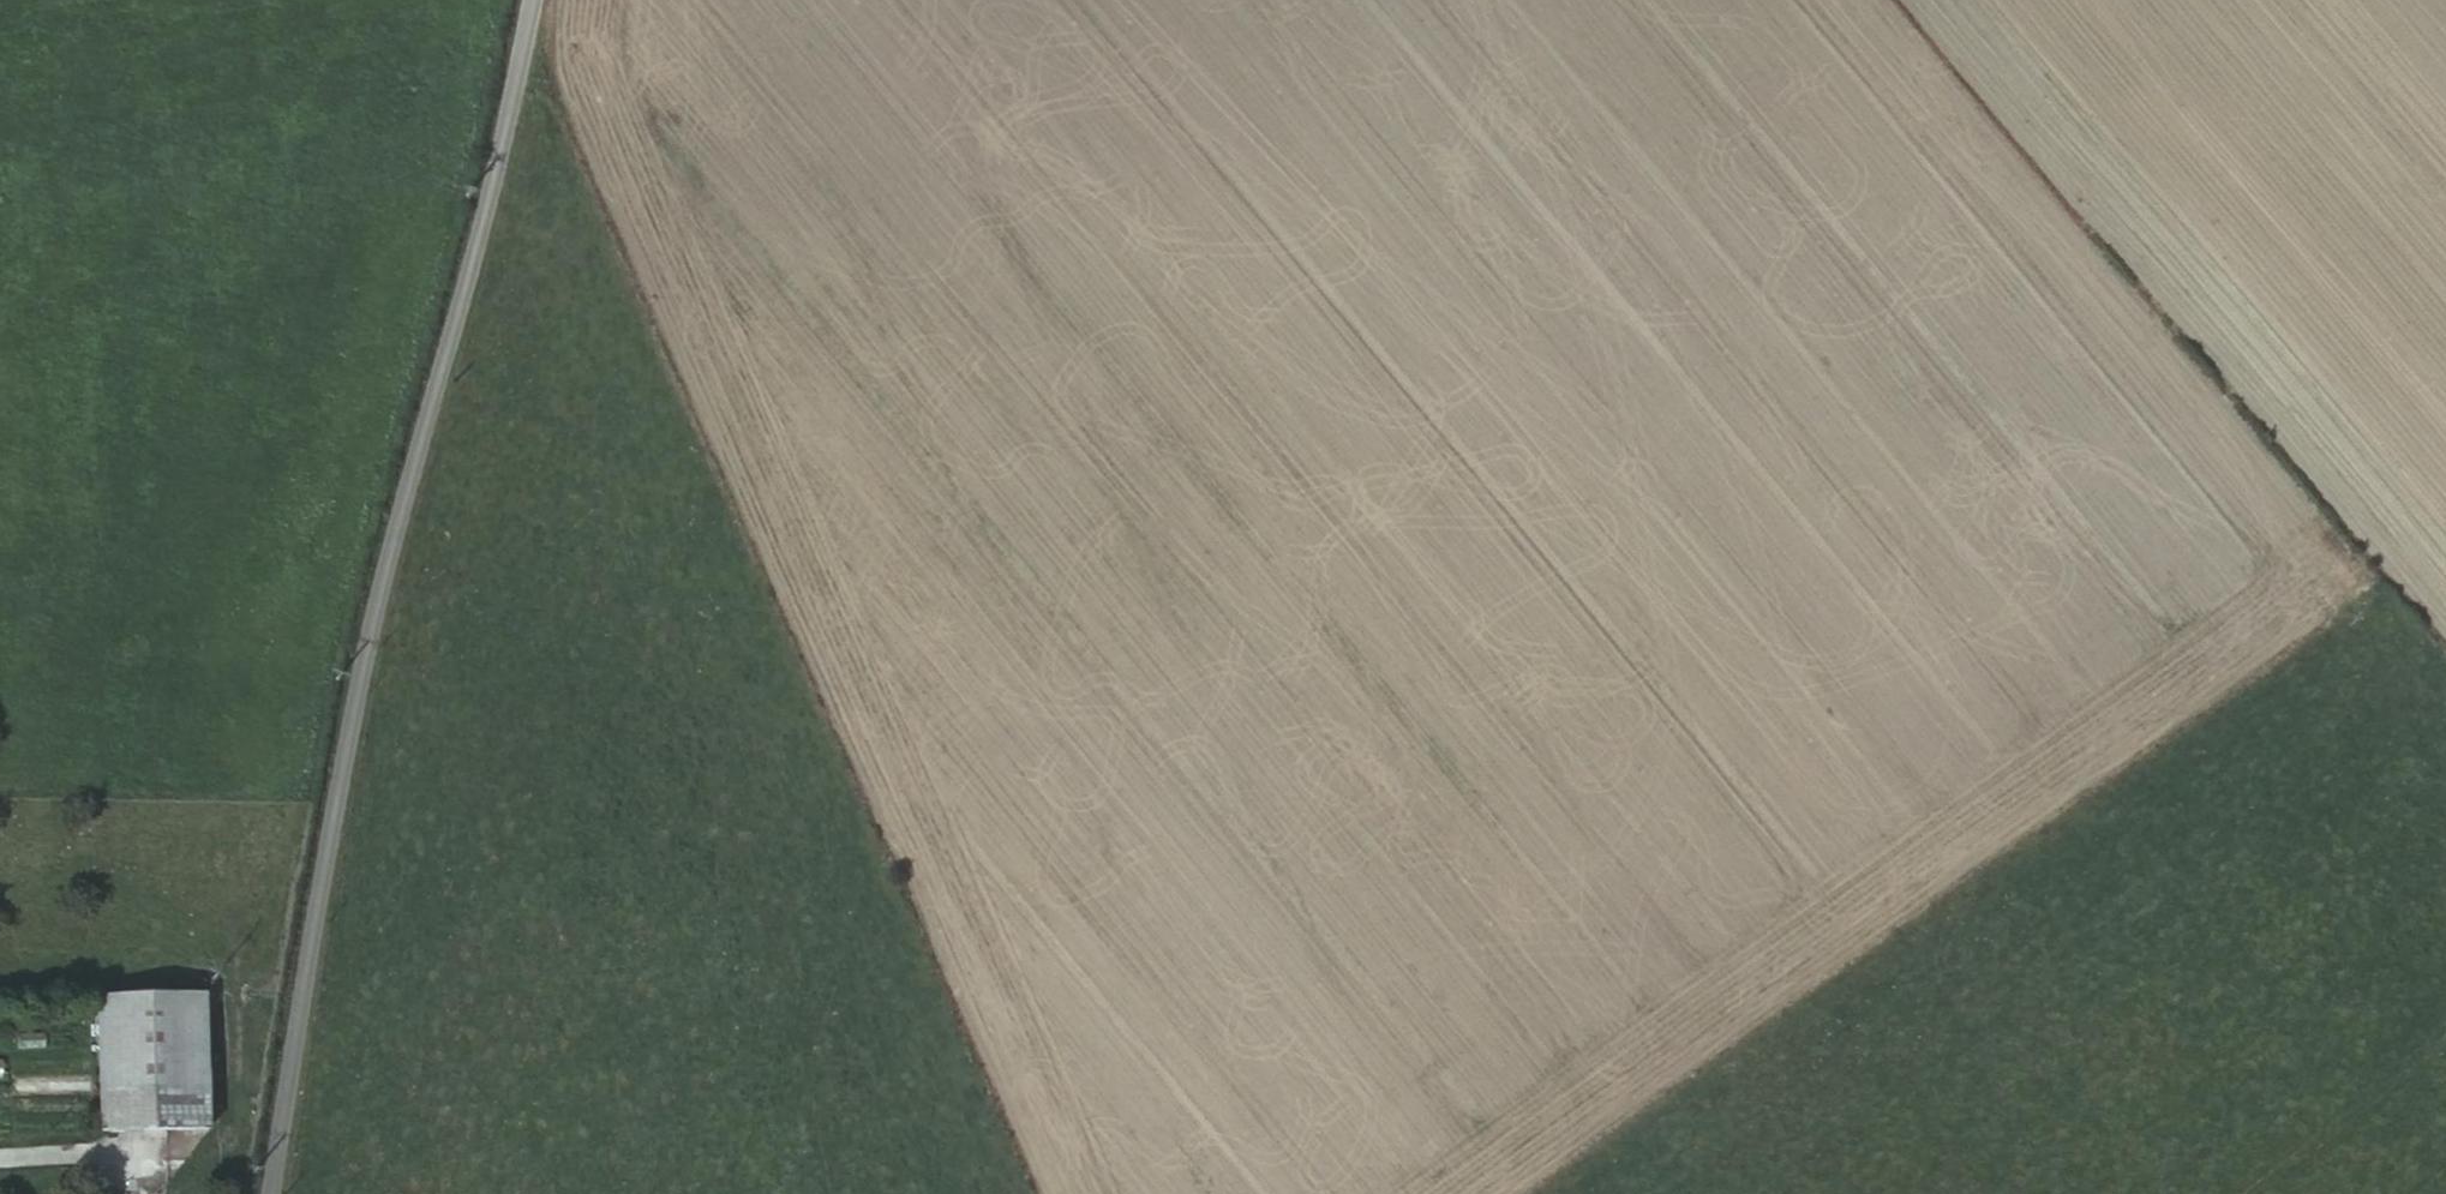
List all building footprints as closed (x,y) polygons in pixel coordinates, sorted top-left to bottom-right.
[(99,1129),(207,1127),(202,993),(95,997),(99,1129)]
